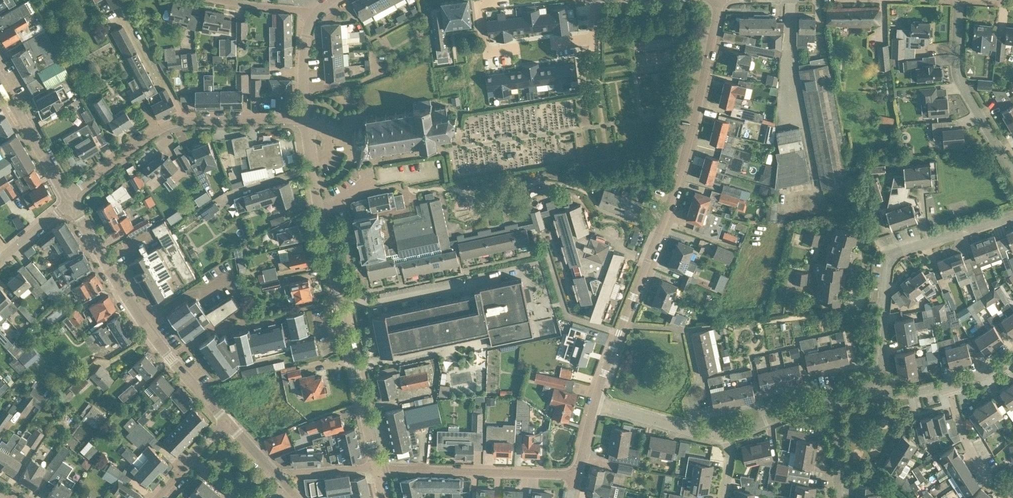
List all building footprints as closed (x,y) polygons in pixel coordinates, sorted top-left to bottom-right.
[(373,14),(366,0),(356,0),(352,2),(362,20),(373,14)] [(384,9),(379,0),(366,0),(373,14),(384,9)] [(394,3),(393,0),(379,0),(384,9),(394,3)] [(469,0),(453,0),(441,1),(442,8),(431,9),(438,56),(448,55),(445,27),(472,23),(469,0)] [(24,16),(31,12),(25,2),(13,9),(0,16),(0,36),(5,45),(20,37),(16,30),(28,23),(24,16)] [(188,23),(191,13),(193,7),(173,2),(171,9),(167,8),(165,9),(163,16),(164,18),(169,19),(168,21),(175,23),(176,19),(188,23)] [(871,24),(880,24),(880,6),(838,8),(838,7),(827,8),(828,24),(871,27),(871,24)] [(577,28),(575,17),(568,18),(567,7),(551,9),(551,12),(547,13),(549,29),(553,28),(554,33),(570,31),(570,29),(577,28)] [(549,29),(547,13),(540,14),(539,8),(531,9),(534,29),(539,28),(539,30),(549,29)] [(534,29),(531,9),(523,10),(524,16),(517,17),(519,33),(529,31),(529,29),(534,29)] [(229,32),(231,20),(223,19),(224,13),(206,10),(203,31),(211,33),(212,27),(221,28),(221,30),(229,32)] [(275,38),(270,39),(270,45),(278,45),(292,45),(291,13),(277,13),(277,14),(274,14),(275,38)] [(762,32),(762,14),(754,14),(754,17),(748,17),(741,17),(741,16),(740,16),(740,22),(738,22),(736,30),(735,30),(740,30),(740,31),(762,32)] [(776,17),(770,17),(770,14),(762,14),(762,32),(769,32),(769,40),(769,48),(775,49),(783,51),(783,32),(779,31),(779,34),(776,34),(776,17)] [(519,33),(517,17),(502,19),(505,40),(513,39),(512,34),(519,33)] [(807,41),(815,41),(815,18),(800,17),(799,31),(797,31),(796,45),(807,45),(807,41)] [(505,40),(502,19),(487,21),(489,37),(496,36),(497,41),(505,40)] [(247,38),(248,21),(237,21),(237,37),(247,38)] [(911,33),(911,47),(922,47),(922,44),(928,44),(929,36),(929,23),(912,22),(912,33),(911,33)] [(323,39),(342,38),(348,37),(347,23),(322,25),(323,39)] [(974,39),(973,48),(986,49),(995,50),(997,32),(991,31),(992,25),(975,24),(973,38),(974,39)] [(122,25),(111,31),(125,58),(135,77),(145,95),(146,97),(157,91),(146,70),(136,52),(122,25)] [(39,70),(60,58),(44,29),(23,42),(26,47),(11,56),(22,75),(36,66),(39,70)] [(100,30),(93,35),(99,44),(106,40),(100,30)] [(756,38),(749,36),(735,33),(734,40),(746,43),(755,45),(756,38)] [(226,48),(220,48),(220,54),(226,54),(237,54),(237,37),(226,38),(226,48)] [(893,37),(892,57),(904,58),(905,38),(893,37)] [(324,53),(343,52),(342,38),(323,39),(324,53)] [(775,49),(769,48),(762,46),(755,45),(746,43),(744,50),(746,50),(745,53),(752,55),(752,54),(759,55),(759,52),(773,56),(775,49)] [(890,68),(887,44),(876,45),(879,69),(890,68)] [(278,45),(278,65),(292,65),(292,45),(278,45)] [(181,53),(182,57),(176,58),(175,47),(165,48),(166,59),(168,59),(169,68),(183,67),(183,69),(198,67),(196,51),(181,53)] [(995,62),(995,65),(1000,65),(1000,62),(1003,63),(1003,60),(1004,47),(996,47),(996,48),(995,62)] [(745,53),(732,50),(729,50),(727,56),(730,57),(728,66),(734,67),(732,75),(746,78),(748,68),(749,68),(752,55),(745,53)] [(325,67),(344,65),(343,52),(324,53),(325,67)] [(829,73),(828,64),(826,56),(810,60),(811,63),(799,65),(823,188),(850,183),(831,83),(835,82),(833,72),(829,73)] [(34,95),(69,75),(60,58),(39,70),(36,66),(22,75),(34,95)] [(907,60),(899,60),(900,70),(908,70),(908,69),(917,68),(918,81),(942,79),(941,76),(943,75),(942,69),(941,69),(940,66),(934,66),(934,63),(924,64),(923,58),(907,60)] [(548,83),(546,67),(539,68),(538,63),(530,64),(533,85),(548,83)] [(578,79),(576,63),(565,64),(566,66),(561,67),(564,87),(571,86),(571,80),(578,79)] [(533,85),(530,64),(522,65),(523,70),(516,71),(518,87),(533,85)] [(326,81),(345,80),(344,65),(325,67),(326,81)] [(270,76),(270,66),(252,67),(252,77),(270,76)] [(564,87),(561,67),(556,68),(556,66),(546,67),(548,83),(555,82),(555,88),(564,87)] [(518,87),(516,71),(506,72),(506,74),(501,75),(504,94),(512,93),(511,88),(518,87)] [(214,90),(214,73),(205,73),(205,90),(196,91),(196,108),(221,107),(221,90),(214,90)] [(504,94),(501,75),(497,75),(496,73),(486,75),(488,91),(495,90),(496,95),(504,94)] [(221,90),(221,107),(243,107),(243,92),(249,92),(249,74),(237,74),(237,90),(221,90)] [(778,76),(767,74),(765,83),(777,85),(778,76)] [(71,88),(69,86),(74,83),(69,75),(34,95),(32,96),(34,100),(36,105),(37,105),(37,104),(38,103),(42,111),(49,107),(53,107),(53,108),(63,102),(62,101),(69,97),(65,90),(69,88),(70,89),(71,88)] [(131,88),(127,90),(127,91),(133,102),(145,95),(135,77),(128,81),(131,88)] [(292,79),(279,79),(270,79),(269,93),(278,93),(278,97),(278,98),(292,98),(292,79)] [(722,92),(743,97),(745,92),(746,85),(754,87),(755,83),(739,79),(738,83),(725,80),(722,92)] [(993,80),(979,79),(978,89),(992,90),(993,80)] [(261,99),(261,86),(251,86),(251,98),(261,99)] [(158,118),(176,109),(170,96),(169,96),(165,88),(159,91),(163,99),(151,105),(158,118)] [(936,88),(920,89),(921,103),(928,102),(929,116),(948,114),(947,97),(937,98),(936,88)] [(742,103),(743,97),(722,92),(720,104),(732,107),(733,107),(741,109),(742,103)] [(113,131),(114,131),(116,133),(133,123),(124,108),(114,115),(102,96),(91,102),(103,121),(107,119),(108,121),(107,122),(107,123),(107,124),(107,125),(107,126),(107,127),(108,128),(108,129),(109,130),(110,130),(111,131),(112,131),(113,131)] [(999,104),(1003,110),(1001,111),(1007,122),(1012,119),(1012,96),(999,104)] [(278,98),(278,97),(277,97),(276,110),(291,110),(292,98),(278,98)] [(455,126),(458,127),(458,126),(455,125),(455,120),(457,119),(456,117),(454,119),(450,116),(451,113),(449,112),(448,115),(447,106),(446,106),(446,105),(445,106),(445,107),(441,107),(441,106),(440,106),(440,108),(436,108),(436,107),(435,107),(435,108),(431,109),(431,107),(432,104),(431,104),(431,99),(413,102),(414,106),(413,108),(415,109),(416,111),(407,113),(407,110),(405,110),(405,113),(397,114),(397,112),(395,112),(395,115),(387,116),(387,113),(385,113),(386,116),(378,117),(378,114),(376,115),(376,117),(368,119),(368,116),(366,116),(366,119),(364,119),(364,121),(366,121),(367,127),(365,127),(365,129),(364,129),(362,127),(359,127),(358,130),(357,131),(356,128),(355,129),(355,131),(354,131),(354,132),(352,132),(353,134),(355,133),(356,142),(354,142),(354,144),(356,144),(356,145),(357,144),(357,147),(359,146),(359,144),(367,143),(368,145),(370,145),(371,151),(369,151),(369,153),(371,152),(372,155),(373,155),(373,152),(381,151),(382,154),(383,153),(383,151),(391,150),(391,152),(393,152),(393,150),(401,148),(401,151),(403,150),(402,148),(411,147),(411,149),(413,149),(412,146),(421,145),(421,147),(420,149),(421,150),(422,148),(436,146),(438,148),(439,146),(437,145),(436,143),(440,142),(441,143),(442,143),(442,142),(445,141),(446,143),(447,142),(447,141),(450,141),(450,142),(452,142),(452,140),(454,140),(453,133),(452,131),(455,126)] [(94,119),(93,120),(86,109),(81,112),(87,123),(63,138),(70,150),(75,147),(81,159),(99,148),(92,136),(101,131),(94,119)] [(743,109),(741,117),(761,122),(761,119),(754,118),(755,112),(743,109)] [(893,125),(894,117),(881,115),(879,122),(893,125)] [(1,142),(1,141),(3,139),(2,137),(13,130),(5,116),(0,119),(0,142),(1,142)] [(716,118),(713,130),(740,137),(743,126),(760,131),(762,122),(761,122),(741,117),(739,124),(737,124),(729,122),(729,121),(716,118)] [(947,121),(937,121),(932,122),(933,139),(943,139),(944,147),(965,145),(963,128),(947,129),(947,121)] [(810,180),(805,155),(800,127),(776,131),(780,151),(776,152),(777,161),(775,186),(771,185),(768,220),(776,221),(780,186),(810,180)] [(740,137),(713,130),(710,141),(723,145),(723,144),(731,146),(732,141),(725,139),(726,134),(740,137)] [(35,164),(22,143),(15,134),(2,142),(1,142),(0,142),(0,189),(3,187),(9,184),(8,183),(9,182),(26,170),(35,164)] [(269,177),(263,144),(262,144),(263,146),(255,148),(254,146),(249,147),(247,135),(233,138),(236,156),(248,153),(251,169),(241,170),(243,180),(244,184),(269,177)] [(273,172),(272,167),(284,164),(284,163),(283,164),(281,154),(282,154),(280,141),(263,144),(269,177),(274,175),(273,172)] [(198,162),(192,164),(205,187),(211,184),(205,169),(217,164),(217,163),(214,156),(209,142),(201,145),(201,144),(195,146),(196,147),(193,148),(198,162)] [(733,155),(750,160),(752,152),(735,147),(733,155)] [(904,157),(913,156),(913,148),(903,149),(904,157)] [(767,152),(764,161),(771,163),(774,154),(767,152)] [(179,168),(175,164),(169,156),(167,158),(163,153),(145,167),(152,177),(159,172),(159,173),(159,172),(165,178),(179,168)] [(186,168),(192,165),(185,153),(179,156),(186,168)] [(731,163),(727,162),(719,160),(720,159),(706,155),(703,166),(725,173),(727,166),(729,167),(729,168),(740,171),(743,159),(750,161),(750,160),(733,155),(731,163)] [(913,205),(919,203),(917,197),(916,197),(916,198),(908,196),(910,185),(932,183),(932,178),(937,178),(938,178),(937,172),(937,173),(931,173),(931,167),(937,167),(936,160),(936,161),(930,161),(930,164),(903,166),(904,174),(894,175),(891,187),(892,187),(897,187),(898,192),(891,193),(890,193),(887,207),(880,209),(879,209),(881,215),(887,213),(889,219),(884,221),(883,221),(885,226),(890,224),(892,229),(918,220),(916,216),(922,214),(922,215),(922,214),(920,209),(915,211),(913,205)] [(763,163),(761,182),(773,184),(775,165),(763,163)] [(886,171),(885,165),(869,166),(870,173),(886,171)] [(723,179),(725,173),(703,166),(700,178),(712,182),(720,184),(722,179),(723,179)] [(34,168),(15,179),(21,191),(41,179),(34,168)] [(136,188),(145,183),(139,173),(130,178),(136,188)] [(171,176),(164,182),(170,190),(177,183),(171,176)] [(637,179),(635,185),(647,190),(648,189),(648,187),(650,182),(651,179),(637,179)] [(296,202),(290,181),(235,198),(239,212),(275,200),(277,207),(296,202)] [(883,199),(877,181),(870,183),(877,202),(883,199)] [(739,197),(742,189),(724,183),(721,192),(739,197)] [(10,197),(15,194),(9,184),(3,187),(10,197)] [(29,190),(22,194),(30,208),(51,196),(43,184),(30,192),(29,190)] [(131,196),(128,191),(123,184),(106,196),(107,196),(110,201),(98,208),(104,220),(118,212),(124,209),(123,208),(123,209),(120,203),(131,196)] [(761,185),(759,193),(767,195),(769,187),(761,185)] [(10,197),(3,187),(0,189),(0,204),(10,197)] [(612,210),(617,194),(604,189),(599,205),(612,210)] [(207,190),(194,197),(199,205),(211,198),(207,190)] [(395,200),(395,198),(394,195),(393,191),(388,192),(388,191),(369,195),(369,198),(372,211),(391,207),(391,206),(396,205),(395,200)] [(716,198),(710,196),(695,192),(691,206),(711,212),(716,198)] [(737,206),(739,197),(721,192),(718,200),(737,206)] [(405,207),(405,203),(403,193),(400,194),(401,199),(395,200),(396,205),(397,209),(405,207)] [(624,214),(630,198),(617,194),(612,210),(624,214)] [(846,198),(844,201),(845,208),(855,206),(853,196),(846,198)] [(370,214),(372,211),(369,198),(353,202),(356,217),(370,214)] [(458,239),(449,240),(440,198),(420,202),(423,217),(393,223),(398,246),(392,247),(397,272),(403,270),(405,276),(459,265),(456,252),(460,251),(462,258),(530,244),(527,228),(519,230),(518,226),(518,223),(505,225),(506,229),(491,232),(491,228),(478,231),(479,234),(464,237),(464,234),(457,235),(458,239)] [(624,214),(637,219),(643,203),(630,198),(624,214)] [(560,205),(559,201),(559,199),(546,202),(548,208),(560,205)] [(215,201),(200,211),(205,218),(220,208),(215,201)] [(585,232),(589,231),(587,226),(590,225),(585,208),(582,209),(581,204),(570,207),(569,202),(564,204),(565,208),(555,212),(556,217),(554,217),(559,234),(561,233),(564,243),(562,244),(566,261),(569,260),(575,281),(573,282),(578,299),(580,298),(582,303),(590,301),(592,306),(594,306),(590,317),(601,321),(603,316),(605,317),(611,300),(608,299),(617,275),(620,276),(625,260),(623,259),(625,254),(614,250),(613,251),(608,249),(610,242),(605,240),(606,238),(605,237),(602,235),(599,234),(597,234),(596,237),(591,235),(590,237),(586,236),(585,232)] [(691,206),(686,220),(695,222),(709,227),(713,213),(711,213),(711,212),(691,206)] [(539,209),(530,212),(533,221),(534,226),(535,229),(545,227),(541,216),(540,211),(539,209)] [(134,224),(132,220),(127,212),(120,216),(118,212),(104,220),(111,232),(118,228),(121,233),(129,228),(132,234),(130,236),(147,227),(143,220),(134,224)] [(397,272),(392,247),(389,247),(388,245),(386,243),(384,243),(383,236),(385,233),(382,231),(378,213),(370,214),(356,217),(354,218),(363,259),(360,259),(362,269),(368,268),(370,279),(398,273),(397,272)] [(14,218),(19,227),(25,223),(20,215),(14,218)] [(721,217),(713,215),(711,221),(720,223),(721,217)] [(269,230),(272,237),(279,235),(281,242),(302,238),(302,236),(303,234),(302,231),(300,230),(300,227),(299,227),(298,224),(292,225),(291,219),(269,230)] [(137,276),(181,251),(178,247),(179,246),(165,220),(152,227),(157,235),(169,228),(171,232),(166,235),(169,240),(149,252),(147,248),(147,247),(144,242),(140,245),(143,250),(145,254),(131,262),(137,273),(135,274),(137,276)] [(77,245),(79,244),(65,221),(51,229),(51,230),(38,240),(44,248),(56,238),(68,258),(73,256),(69,250),(77,245)] [(849,243),(855,245),(858,234),(835,227),(831,243),(827,242),(825,249),(829,250),(825,263),(820,262),(816,296),(823,297),(823,303),(840,306),(841,299),(842,288),(836,287),(836,284),(838,285),(839,280),(837,279),(837,277),(841,277),(843,266),(841,266),(841,263),(847,265),(850,254),(846,253),(847,250),(849,251),(850,246),(848,245),(849,243)] [(805,230),(802,241),(817,245),(820,234),(805,230)] [(738,236),(724,231),(721,240),(735,244),(738,236)] [(798,243),(800,233),(793,231),(791,241),(798,243)] [(994,235),(982,240),(991,261),(1002,257),(1004,263),(1010,261),(1009,258),(1008,256),(1005,249),(1000,251),(994,235)] [(980,265),(991,261),(982,240),(971,244),(976,259),(979,266),(980,265)] [(679,241),(673,254),(688,260),(694,247),(679,241)] [(305,251),(304,251),(302,244),(287,247),(278,250),(280,260),(278,261),(280,270),(305,264),(305,260),(306,260),(306,258),(307,257),(306,253),(305,253),(305,251)] [(25,250),(24,251),(28,256),(36,250),(32,245),(25,250)] [(61,269),(56,271),(60,278),(63,283),(66,282),(67,281),(79,274),(92,267),(82,250),(81,251),(77,245),(69,250),(73,256),(68,258),(58,264),(61,269)] [(729,264),(734,252),(718,245),(713,257),(729,264)] [(798,247),(796,259),(803,261),(806,249),(798,247)] [(146,288),(188,264),(181,251),(137,276),(138,279),(140,278),(146,288)] [(970,276),(967,268),(965,263),(961,252),(949,257),(955,273),(958,280),(968,276),(970,276)] [(691,276),(696,264),(673,254),(668,266),(683,273),(684,272),(687,273),(691,276)] [(944,277),(955,273),(949,257),(938,261),(944,277)] [(237,262),(240,268),(246,265),(244,259),(237,262)] [(976,259),(971,261),(975,274),(983,296),(994,289),(994,288),(989,291),(982,271),(980,265),(979,266),(976,259)] [(31,260),(24,266),(39,285),(40,285),(48,279),(31,260)] [(971,261),(965,263),(967,268),(970,276),(968,276),(977,300),(981,298),(983,296),(975,274),(971,261)] [(153,301),(162,296),(196,277),(188,264),(146,288),(153,301)] [(20,271),(8,281),(18,293),(19,292),(23,297),(31,291),(36,297),(44,290),(40,285),(39,285),(24,266),(23,265),(17,270),(18,270),(20,271)] [(280,278),(278,279),(275,267),(262,270),(263,273),(258,274),(260,281),(265,280),(266,282),(262,282),(262,283),(280,279),(280,278)] [(936,291),(933,284),(920,268),(916,271),(914,271),(911,273),(911,275),(910,276),(921,290),(926,296),(927,295),(936,291)] [(806,284),(807,272),(792,270),(791,282),(806,284)] [(76,286),(72,288),(73,290),(78,300),(88,294),(90,298),(99,293),(97,289),(103,286),(95,272),(81,280),(82,282),(76,286)] [(714,287),(722,290),(727,275),(719,272),(714,287)] [(698,278),(691,276),(687,273),(683,281),(689,283),(690,282),(695,285),(698,278)] [(48,279),(40,285),(44,290),(54,302),(65,293),(62,289),(68,285),(66,282),(63,283),(60,278),(54,281),(52,276),(48,279)] [(913,296),(921,290),(910,276),(901,284),(906,290),(900,295),(908,306),(916,301),(913,296)] [(293,292),(295,302),(313,298),(310,287),(311,287),(309,278),(284,284),(286,293),(293,292)] [(534,335),(524,289),(522,278),(475,288),(476,294),(461,297),(455,298),(373,316),(381,355),(485,334),(489,333),(492,344),(534,335)] [(264,289),(280,285),(281,285),(280,279),(262,283),(264,289)] [(657,293),(672,299),(678,286),(662,280),(657,293)] [(686,290),(689,283),(683,281),(680,288),(686,290)] [(1000,286),(995,289),(1000,297),(1005,294),(1000,286)] [(14,304),(0,288),(0,309),(4,305),(12,313),(18,308),(32,323),(37,319),(21,302),(17,306),(14,304)] [(981,298),(987,306),(1000,297),(995,289),(994,289),(983,296),(981,298)] [(944,293),(951,310),(954,309),(956,309),(951,297),(949,291),(944,293)] [(679,302),(672,299),(657,293),(652,305),(670,313),(667,320),(673,322),(679,324),(679,323),(685,325),(688,317),(676,312),(675,314),(674,314),(679,302)] [(115,307),(108,294),(89,306),(98,322),(110,315),(108,312),(115,307)] [(233,295),(206,311),(198,300),(198,301),(197,299),(191,303),(187,299),(168,313),(187,339),(206,325),(204,321),(210,317),(215,323),(240,306),(233,295)] [(986,307),(987,306),(981,298),(977,300),(967,306),(971,313),(978,322),(995,347),(1004,341),(993,325),(988,329),(976,313),(986,306),(986,307)] [(1012,316),(1012,308),(1008,301),(1004,304),(1012,316)] [(1012,335),(1012,316),(1004,304),(1001,306),(1008,316),(1002,320),(1012,335)] [(967,306),(957,313),(961,319),(971,313),(967,306)] [(70,329),(75,325),(84,318),(76,308),(67,315),(62,320),(70,329)] [(958,318),(954,309),(951,310),(947,311),(950,320),(958,318)] [(933,313),(935,321),(948,319),(946,310),(933,313)] [(305,311),(286,315),(287,320),(290,337),(310,333),(305,311)] [(701,311),(699,316),(707,320),(709,315),(701,311)] [(108,324),(102,328),(107,335),(112,331),(113,331),(116,336),(118,340),(122,345),(134,337),(119,314),(107,323),(108,324)] [(916,328),(934,325),(933,316),(923,317),(924,320),(915,322),(914,318),(895,321),(897,332),(916,328)] [(200,345),(223,377),(239,365),(237,362),(237,361),(240,360),(240,361),(256,357),(255,352),(287,345),(286,338),(290,337),(287,320),(282,322),(282,324),(250,332),(249,328),(233,332),(235,339),(229,340),(225,334),(221,338),(220,338),(216,333),(200,345)] [(986,354),(995,347),(978,322),(975,324),(981,334),(975,338),(986,354)] [(584,339),(587,331),(571,326),(568,336),(563,335),(561,343),(568,345),(564,357),(576,361),(585,364),(590,350),(591,350),(594,342),(584,339)] [(100,345),(109,338),(101,327),(92,333),(100,345)] [(918,340),(916,333),(916,328),(897,332),(899,343),(918,340)] [(695,347),(712,343),(709,329),(692,333),(695,347)] [(14,341),(11,343),(0,332),(0,341),(1,342),(6,348),(7,347),(14,341)] [(953,334),(961,364),(972,361),(967,342),(960,344),(957,333),(953,334)] [(950,367),(961,364),(953,334),(950,335),(951,339),(943,341),(943,340),(937,341),(940,356),(947,354),(950,367)] [(319,353),(315,335),(290,341),(295,359),(319,353)] [(14,341),(7,347),(17,357),(24,351),(14,341)] [(712,343),(695,347),(698,360),(715,357),(714,355),(713,347),(712,343)] [(832,348),(836,365),(850,362),(846,345),(832,348)] [(29,348),(18,357),(26,367),(37,357),(29,348)] [(822,368),(836,365),(832,348),(819,351),(822,368)] [(897,364),(940,357),(938,349),(926,352),(927,355),(916,357),(914,350),(895,353),(897,364)] [(809,371),(822,368),(819,351),(805,354),(809,371)] [(145,355),(128,370),(133,376),(140,370),(145,376),(155,367),(145,355)] [(15,356),(9,362),(20,373),(26,367),(15,356)] [(701,374),(707,373),(718,370),(715,357),(698,360),(701,374)] [(917,365),(928,363),(940,361),(940,357),(897,364),(899,375),(918,372),(917,365)] [(722,362),(724,369),(731,368),(730,361),(722,362)] [(247,368),(241,370),(242,371),(243,377),(250,375),(260,373),(261,372),(275,369),(273,362),(258,366),(251,367),(247,368)] [(803,381),(801,373),(799,364),(785,367),(789,384),(803,381)] [(297,369),(296,365),(280,368),(284,384),(290,383),(291,387),(302,384),(305,397),(326,393),(324,384),(322,376),(315,377),(315,373),(302,376),(300,368),(297,369)] [(100,366),(90,375),(103,388),(113,379),(100,366)] [(571,378),(573,369),(561,367),(559,375),(571,378)] [(775,387),(789,384),(785,367),(772,370),(775,387)] [(762,390),(775,387),(772,370),(758,373),(762,390)] [(403,389),(430,384),(428,371),(401,376),(403,389)] [(567,379),(537,372),(535,381),(565,387),(567,379)] [(161,396),(173,386),(161,373),(150,383),(156,390),(150,395),(155,401),(161,396)] [(82,374),(68,387),(75,394),(88,381),(82,374)] [(378,377),(383,399),(398,395),(393,374),(378,377)] [(0,379),(0,394),(9,386),(1,378),(0,379)] [(118,396),(123,401),(137,390),(131,384),(118,396)] [(752,384),(738,387),(742,403),(756,400),(752,384)] [(34,386),(18,408),(25,414),(33,403),(39,408),(48,397),(34,386)] [(185,411),(194,403),(180,386),(171,394),(185,411)] [(1009,386),(1000,392),(1011,408),(1012,406),(1012,391),(1009,386)] [(577,394),(554,387),(550,403),(556,405),(553,416),(557,417),(556,419),(557,421),(562,422),(564,421),(564,420),(568,421),(572,409),(573,409),(577,394)] [(738,387),(725,390),(728,406),(742,403),(738,387)] [(62,393),(68,400),(73,396),(67,388),(62,393)] [(725,390),(711,393),(715,409),(728,406),(725,390)] [(550,428),(535,433),(529,433),(530,403),(517,396),(516,418),(523,418),(522,442),(524,442),(523,455),(532,455),(532,457),(538,457),(538,455),(539,455),(540,453),(542,453),(543,453),(544,453),(545,453),(545,452),(546,452),(546,451),(546,450),(550,428)] [(992,398),(983,404),(1000,429),(1003,427),(997,417),(1003,413),(992,398)] [(138,418),(143,424),(161,405),(156,400),(153,404),(152,403),(138,418)] [(396,459),(414,455),(408,429),(442,421),(438,401),(403,409),(403,407),(386,411),(396,459)] [(997,431),(999,434),(1002,432),(1000,429),(983,404),(973,410),(979,418),(974,421),(981,433),(992,425),(996,432),(997,431)] [(106,416),(92,405),(83,417),(89,423),(92,419),(99,425),(106,416)] [(473,406),(472,439),(482,439),(483,407),(473,406)] [(12,414),(4,408),(0,414),(0,430),(12,414)] [(177,454),(184,446),(208,422),(194,408),(163,441),(177,454)] [(954,419),(946,421),(944,413),(932,416),(938,438),(939,438),(937,432),(948,429),(950,436),(958,434),(954,419)] [(301,434),(325,427),(326,432),(344,427),(340,415),(333,417),(332,414),(322,417),(322,418),(299,426),(301,434)] [(924,442),(938,438),(932,416),(920,419),(923,428),(917,429),(919,439),(921,447),(925,446),(924,442)] [(143,424),(138,418),(136,420),(139,421),(137,422),(131,417),(123,425),(129,431),(126,435),(138,447),(142,442),(144,444),(147,441),(148,441),(154,436),(142,425),(143,424)] [(494,453),(511,454),(512,442),(515,442),(515,431),(504,431),(505,426),(487,425),(486,441),(495,441),(494,453)] [(642,449),(628,447),(631,430),(615,427),(613,440),(611,439),(609,452),(623,454),(621,462),(639,465),(642,449)] [(34,447),(43,433),(36,428),(26,442),(34,447)] [(340,442),(357,438),(355,428),(338,432),(340,442)] [(795,452),(815,455),(818,441),(801,438),(803,431),(788,429),(787,436),(798,438),(795,452)] [(265,439),(270,451),(290,444),(286,431),(265,439)] [(474,458),(474,442),(471,442),(471,432),(439,431),(439,447),(447,447),(447,443),(455,443),(455,458),(474,458)] [(21,436),(17,433),(11,441),(15,444),(9,453),(0,448),(0,466),(1,466),(21,436)] [(958,434),(950,436),(955,443),(961,439),(959,433),(958,434)] [(896,445),(911,454),(917,444),(903,435),(896,445)] [(20,461),(25,454),(20,450),(26,440),(21,436),(1,466),(12,474),(21,461),(20,461)] [(671,463),(672,458),(676,440),(666,438),(666,440),(651,437),(648,453),(662,456),(661,461),(671,463)] [(337,453),(360,448),(357,438),(340,442),(342,452),(337,453)] [(88,441),(80,450),(89,459),(98,449),(88,441)] [(769,441),(755,444),(759,460),(760,464),(771,466),(767,489),(772,490),(775,477),(778,460),(772,459),(772,457),(769,441)] [(70,450),(72,448),(63,443),(63,444),(64,445),(62,448),(61,447),(48,465),(55,470),(62,461),(70,450)] [(746,462),(759,460),(755,444),(743,447),(746,462)] [(905,463),(911,454),(896,445),(890,454),(909,467),(909,466),(905,463)] [(138,457),(143,462),(156,473),(159,469),(161,470),(168,463),(148,446),(143,451),(138,457)] [(947,465),(961,456),(954,446),(940,455),(947,465)] [(130,460),(135,454),(126,447),(121,453),(130,460)] [(344,462),(362,458),(360,448),(337,453),(339,463),(344,462)] [(308,465),(323,464),(322,451),(307,452),(308,465)] [(292,466),(308,465),(307,452),(307,454),(291,455),(292,466)] [(813,469),(815,455),(795,452),(793,465),(813,469)] [(279,462),(287,459),(285,453),(275,457),(279,462)] [(903,477),(909,467),(890,454),(884,464),(903,477)] [(690,462),(687,475),(694,476),(710,479),(712,466),(699,464),(701,457),(689,455),(688,462),(690,462)] [(953,475),(967,465),(961,456),(947,465),(953,475)] [(156,473),(143,462),(138,457),(133,462),(127,468),(145,485),(156,473)] [(32,458),(19,478),(33,488),(41,476),(41,475),(46,468),(32,458)] [(85,458),(80,465),(87,469),(91,463),(85,458)] [(47,496),(50,497),(65,497),(72,488),(71,488),(63,482),(72,467),(62,461),(55,470),(62,474),(58,479),(55,484),(47,496)] [(926,478),(920,469),(924,466),(922,462),(912,469),(921,482),(926,478)] [(118,479),(125,483),(125,482),(118,478),(122,471),(111,463),(106,471),(118,479)] [(631,473),(633,466),(619,463),(617,470),(631,473)] [(788,473),(789,465),(777,463),(776,470),(788,473)] [(959,484),(973,475),(967,465),(953,475),(959,484)] [(602,482),(613,484),(615,471),(591,466),(588,479),(602,482)] [(786,480),(788,473),(776,470),(774,478),(786,480)] [(111,490),(118,479),(106,471),(102,476),(114,484),(110,490),(111,490)] [(305,478),(307,493),(311,497),(333,497),(331,495),(353,491),(354,497),(371,497),(368,484),(366,476),(350,479),(349,474),(325,477),(305,478)] [(684,487),(683,495),(697,497),(698,490),(708,492),(710,479),(694,476),(687,475),(686,475),(684,487)] [(965,494),(980,485),(973,475),(959,484),(965,494)] [(421,490),(418,476),(401,480),(405,497),(414,495),(415,497),(423,497),(421,490)] [(440,491),(441,477),(418,476),(421,490),(427,490),(427,491),(440,491)] [(460,477),(441,477),(440,491),(450,491),(450,497),(469,497),(470,491),(460,491),(460,489),(461,489),(461,486),(462,486),(463,479),(460,479),(460,477)] [(212,487),(203,479),(200,483),(195,478),(184,491),(192,497),(202,497),(212,487)] [(742,478),(741,485),(755,487),(758,488),(759,481),(756,481),(742,478)] [(915,481),(910,484),(914,491),(918,496),(919,497),(922,496),(923,495),(922,494),(928,491),(927,490),(930,489),(928,485),(924,487),(922,484),(928,481),(927,480),(926,478),(921,482),(917,484),(915,481)] [(125,483),(118,479),(111,490),(116,494),(118,491),(129,497),(133,497),(134,497),(135,497),(137,497),(140,493),(125,483)] [(616,485),(613,484),(602,482),(588,479),(585,492),(599,495),(601,490),(605,490),(604,495),(614,497),(616,485)] [(797,483),(792,482),(790,496),(794,497),(802,497),(815,497),(817,487),(797,483)] [(877,493),(872,493),(872,486),(857,485),(857,497),(877,497),(877,494),(882,494),(883,487),(877,486),(877,493)] [(202,497),(218,497),(221,495),(212,487),(202,497)] [(755,487),(754,493),(774,497),(776,490),(772,490),(767,489),(758,488),(755,487)] [(990,496),(981,488),(973,497),(988,497),(990,496)] [(477,491),(473,491),(472,497),(501,497),(494,497),(494,490),(477,489),(477,491)]
